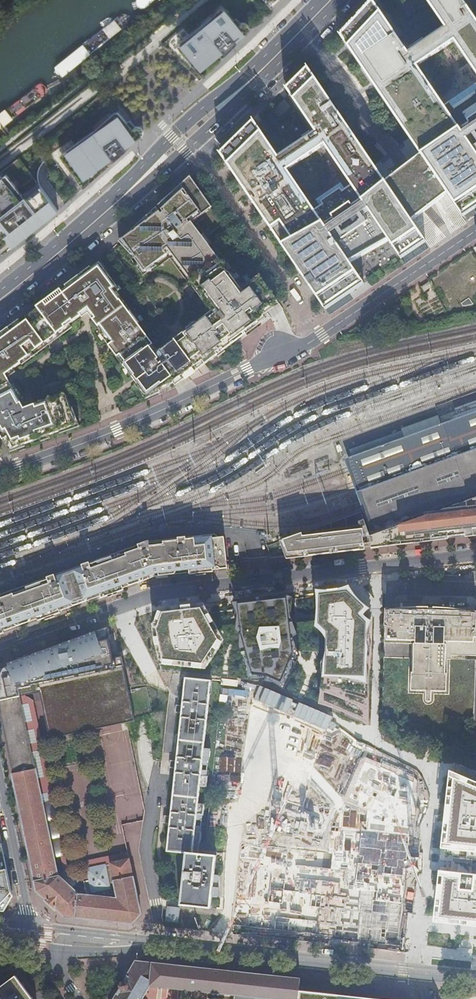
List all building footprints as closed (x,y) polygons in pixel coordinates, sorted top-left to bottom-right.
[(156,0),(137,0),(136,3),(136,5),(137,7),(139,9),(141,10),(144,10),(145,9),(156,0)] [(162,43),(200,81),(204,76),(203,76),(202,77),(177,46),(207,22),(219,9),(221,10),(222,9),(233,20),(235,18),(240,23),(241,23),(242,23),(243,22),(244,22),(245,23),(246,23),(247,24),(248,24),(248,25),(249,26),(249,27),(249,28),(249,29),(249,30),(249,31),(248,32),(273,7),(272,6),(271,7),(265,0),(211,0),(162,43)] [(465,0),(427,0),(446,27),(409,52),(374,0),(341,35),(422,154),(431,168),(448,194),(464,216),(475,208),(475,118),(460,127),(417,64),(453,38),(475,72),(475,17),(465,0)] [(221,10),(219,9),(207,22),(177,46),(202,77),(203,76),(204,76),(224,56),(223,55),(203,72),(183,47),(210,25),(223,12),(221,10)] [(221,10),(223,12),(210,25),(183,47),(203,72),(223,55),(224,56),(248,32),(249,31),(249,30),(249,29),(249,28),(249,27),(249,26),(248,25),(248,24),(247,24),(246,23),(245,23),(244,22),(243,22),(242,23),(241,23),(240,23),(239,24),(238,25),(233,20),(222,9),(221,10)] [(56,67),(55,69),(55,71),(59,76),(61,77),(63,76),(129,25),(130,23),(130,19),(130,16),(127,15),(125,14),(121,15),(56,67)] [(389,240),(402,258),(427,241),(413,220),(386,181),(368,153),(309,67),(287,89),(316,131),(279,156),(255,120),(220,154),(326,310),(365,283),(351,262),(389,240)] [(42,98),(47,94),(48,91),(47,88),(44,85),(42,84),(39,85),(37,87),(0,114),(0,130),(42,98)] [(118,115),(115,112),(95,130),(60,155),(62,158),(82,187),(83,186),(84,187),(87,185),(111,163),(84,182),(65,156),(98,133),(118,115)] [(118,112),(117,113),(118,115),(98,133),(65,156),(84,182),(111,163),(141,136),(142,136),(143,135),(143,134),(143,133),(143,132),(143,131),(143,130),(142,129),(142,128),(141,127),(140,127),(139,126),(138,126),(137,126),(136,126),(135,126),(134,127),(133,128),(132,128),(127,122),(118,112)] [(130,120),(127,122),(132,128),(133,128),(134,127),(135,126),(136,126),(130,120)] [(431,168),(422,154),(386,181),(413,220),(429,208),(448,194),(431,168)] [(0,172),(0,173),(2,175),(6,173),(22,193),(27,189),(30,193),(40,185),(19,156),(0,172)] [(13,246),(58,210),(42,188),(32,195),(30,193),(26,197),(22,193),(6,173),(2,175),(0,173),(0,234),(3,238),(5,236),(8,240),(11,244),(13,246)] [(190,176),(158,206),(160,208),(163,212),(166,210),(164,207),(177,195),(181,193),(181,192),(194,182),(190,176)] [(212,207),(194,182),(181,192),(181,193),(177,195),(164,207),(166,210),(163,212),(161,214),(160,214),(155,208),(122,239),(136,258),(135,259),(139,265),(144,272),(155,264),(170,253),(179,265),(183,262),(194,277),(216,261),(206,248),(209,246),(192,222),(212,207)] [(42,188),(40,185),(30,193),(32,195),(42,188)] [(8,240),(5,236),(3,238),(0,234),(0,247),(8,240)] [(136,258),(122,239),(119,242),(131,255),(135,259),(136,258)] [(11,244),(8,240),(0,247),(0,253),(11,244)] [(219,259),(209,246),(206,248),(216,261),(218,259),(219,259)] [(278,301),(260,275),(241,289),(238,292),(232,284),(236,282),(234,280),(233,280),(228,274),(218,259),(216,261),(194,277),(191,280),(192,281),(195,286),(197,285),(207,299),(205,301),(210,308),(211,308),(215,312),(208,317),(207,316),(196,324),(196,322),(195,323),(194,324),(194,325),(189,328),(188,328),(186,329),(188,331),(184,334),(185,335),(186,335),(189,340),(190,344),(202,360),(201,361),(202,361),(205,365),(218,355),(216,353),(222,348),(224,351),(232,344),(231,342),(259,322),(258,320),(265,315),(266,314),(263,312),(278,301)] [(100,260),(91,267),(93,271),(101,265),(107,272),(108,271),(100,260)] [(194,277),(183,262),(179,265),(190,280),(191,280),(194,277)] [(144,272),(139,265),(136,266),(143,276),(157,266),(155,264),(144,272)] [(39,311),(56,334),(58,333),(70,324),(81,316),(82,315),(81,314),(88,309),(95,318),(93,320),(102,333),(107,340),(108,339),(112,344),(120,355),(126,364),(124,366),(136,383),(146,396),(158,390),(173,384),(174,383),(173,382),(194,367),(197,370),(179,346),(176,341),(166,347),(164,349),(154,356),(143,342),(148,338),(138,325),(134,319),(133,320),(129,314),(129,313),(120,301),(119,300),(112,291),(117,287),(107,272),(101,265),(93,271),(91,267),(65,286),(67,288),(62,292),(60,289),(36,307),(39,311)] [(232,271),(228,274),(233,280),(234,280),(237,278),(232,271)] [(192,281),(190,283),(211,312),(206,315),(207,316),(208,317),(215,312),(211,308),(210,308),(205,301),(207,299),(197,285),(195,286),(192,281)] [(241,289),(236,282),(232,284),(238,292),(241,289)] [(428,282),(420,287),(423,292),(431,287),(428,282)] [(119,285),(117,287),(112,291),(119,300),(120,301),(122,299),(117,293),(122,289),(119,285)] [(280,304),(278,301),(263,312),(266,314),(273,308),(280,304)] [(39,311),(36,307),(25,315),(28,320),(39,311)] [(88,309),(81,314),(82,315),(81,316),(83,318),(88,314),(92,321),(93,320),(95,318),(88,309)] [(56,334),(39,311),(28,320),(45,343),(56,334)] [(140,324),(131,311),(129,313),(129,314),(133,320),(134,319),(138,325),(140,324)] [(268,318),(265,315),(258,320),(259,322),(231,342),(232,344),(268,318)] [(28,320),(22,324),(11,332),(8,328),(0,334),(0,435),(3,440),(7,437),(13,449),(24,444),(40,439),(49,435),(59,432),(69,428),(68,425),(75,422),(70,408),(65,394),(32,406),(24,409),(6,375),(13,369),(21,364),(21,363),(21,362),(33,353),(32,352),(43,344),(45,343),(28,320)] [(22,324),(19,320),(8,328),(11,332),(22,324)] [(72,328),(70,324),(58,333),(60,337),(72,328)] [(107,340),(102,333),(100,334),(109,346),(112,344),(108,339),(107,340)] [(181,336),(176,341),(179,346),(197,370),(205,365),(202,361),(201,361),(202,360),(190,344),(189,340),(186,335),(185,335),(184,334),(181,336)] [(157,350),(148,338),(143,342),(154,356),(164,349),(162,347),(157,350)] [(46,347),(43,344),(32,352),(33,353),(21,362),(21,363),(21,364),(22,365),(46,347)] [(120,355),(112,344),(109,346),(117,357),(117,358),(120,355)] [(126,364),(120,355),(117,358),(117,357),(116,358),(123,367),(124,366),(126,364)] [(197,370),(194,367),(173,382),(174,383),(173,384),(175,386),(197,370)] [(16,372),(13,369),(6,375),(24,409),(32,406),(31,402),(24,404),(10,377),(16,372)] [(146,396),(136,383),(135,384),(146,399),(159,393),(158,390),(146,396)] [(79,427),(72,407),(70,408),(75,422),(68,425),(69,428),(59,432),(60,434),(79,427)] [(352,457),(355,467),(361,482),(368,503),(373,517),(378,530),(475,494),(475,412),(352,457)] [(13,449),(7,437),(3,440),(10,452),(25,447),(24,444),(13,449)] [(355,467),(352,457),(345,460),(348,470),(353,484),(361,505),(371,533),(378,530),(373,517),(368,503),(361,482),(355,467)] [(378,530),(371,533),(369,533),(370,534),(371,543),(371,545),(431,538),(473,533),(473,531),(475,530),(475,494),(378,530)] [(302,533),(280,541),(280,542),(284,541),(288,553),(308,551),(309,553),(356,547),(355,541),(359,540),(362,540),(363,540),(363,544),(364,544),(371,543),(370,534),(369,533),(362,512),(356,514),(360,524),(351,527),(352,530),(339,532),(339,533),(326,534),(325,533),(310,535),(310,536),(303,537),(302,533)] [(351,527),(302,533),(303,537),(310,536),(310,535),(325,533),(326,534),(339,533),(339,532),(352,530),(351,527)] [(228,568),(227,561),(224,536),(219,537),(215,534),(147,542),(0,595),(0,634),(4,633),(4,631),(37,619),(51,614),(50,610),(58,607),(58,608),(60,607),(61,608),(70,604),(73,606),(87,601),(89,598),(98,594),(98,593),(100,592),(107,589),(108,591),(122,586),(121,583),(135,578),(136,581),(154,574),(153,573),(167,571),(167,575),(175,574),(178,571),(187,570),(187,569),(198,567),(198,571),(213,569),(228,568)] [(431,538),(371,545),(371,548),(432,541),(431,538)] [(360,544),(363,544),(363,540),(362,540),(359,540),(355,541),(356,547),(309,553),(309,555),(316,554),(353,550),(360,549),(360,544)] [(284,541),(280,542),(286,556),(286,558),(316,555),(316,554),(309,555),(309,553),(308,551),(288,553),(284,541)] [(101,598),(124,590),(123,588),(155,576),(167,575),(167,571),(153,573),(154,574),(136,581),(135,578),(121,583),(122,586),(108,591),(107,589),(100,592),(98,593),(98,594),(89,598),(87,601),(101,596),(101,598)] [(348,592),(320,595),(319,621),(328,622),(326,653),(324,702),(365,718),(369,626),(359,616),(366,609),(348,592)] [(266,677),(279,683),(291,659),(291,653),(289,625),(287,600),(237,605),(240,623),(243,640),(251,675),(266,677)] [(38,621),(60,613),(59,611),(73,606),(70,604),(61,608),(60,607),(58,608),(58,607),(50,610),(51,614),(37,619),(38,621)] [(201,609),(163,614),(162,618),(158,630),(162,655),(163,661),(203,665),(217,643),(218,641),(210,627),(201,609)] [(409,644),(412,644),(410,687),(410,691),(425,692),(425,694),(425,696),(425,698),(425,699),(425,701),(426,702),(427,703),(428,703),(430,702),(430,701),(430,699),(431,692),(446,693),(446,688),(447,660),(451,660),(475,661),(475,629),(474,629),(474,626),(475,626),(475,612),(441,611),(441,610),(430,609),(420,609),(420,610),(385,609),(384,643),(393,644),(393,640),(409,641),(409,644)] [(158,630),(162,618),(157,616),(151,624),(157,655),(162,655),(158,630)] [(319,621),(289,625),(291,653),(326,653),(328,622),(319,621)] [(21,697),(17,690),(37,685),(114,672),(104,623),(96,625),(73,633),(0,657),(0,701),(21,697)] [(240,623),(210,627),(218,641),(217,643),(243,640),(240,623)] [(114,672),(37,685),(48,741),(102,728),(125,722),(130,721),(119,669),(114,672)] [(133,924),(141,915),(133,877),(114,881),(117,899),(85,896),(79,895),(79,894),(78,894),(73,889),(74,888),(65,880),(64,881),(59,877),(40,786),(21,697),(0,701),(0,714),(37,891),(52,905),(65,916),(133,924)] [(240,843),(232,924),(396,946),(407,782),(360,758),(301,806),(283,799),(266,846),(240,843)] [(444,774),(437,857),(475,862),(475,786),(444,774)] [(79,895),(85,896),(86,890),(85,890),(84,890),(82,890),(81,889),(80,888),(78,887),(78,885),(77,884),(76,883),(76,881),(75,881),(73,879),(72,878),(70,877),(69,877),(67,876),(66,875),(64,874),(63,871),(62,868),(61,865),(44,785),(40,786),(59,877),(64,881),(65,880),(74,888),(73,889),(78,894),(79,894),(79,895)] [(125,856),(129,855),(124,833),(121,834),(125,856)] [(5,861),(1,843),(0,844),(0,910),(4,910),(13,901),(5,861)] [(114,881),(133,877),(129,855),(125,856),(124,857),(127,873),(108,878),(111,893),(86,890),(85,896),(117,899),(114,881)] [(434,869),(430,922),(475,926),(475,873),(434,869)] [(299,992),(300,980),(136,962),(114,998),(143,998),(146,993),(150,986),(235,996),(266,998),(298,998),(299,992)] [(15,975),(0,987),(0,998),(33,998),(15,975)]
